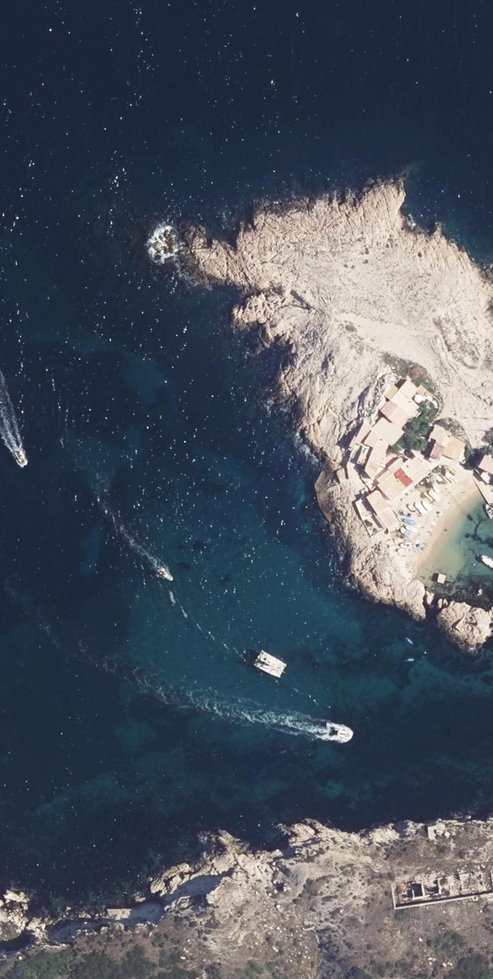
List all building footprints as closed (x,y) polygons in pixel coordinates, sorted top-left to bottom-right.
[(414,375),(409,381),(418,389),(423,384),(414,375)] [(409,381),(405,386),(414,394),(416,391),(418,389),(409,381)] [(393,383),(384,393),(392,400),(401,391),(393,383)] [(405,386),(401,391),(409,399),(414,394),(405,386)] [(401,391),(392,400),(405,411),(413,402),(409,399),(401,391)] [(376,401),(384,410),(392,400),(384,393),(376,401)] [(409,399),(413,402),(418,407),(423,402),(414,394),(409,399)] [(405,411),(392,400),(384,410),(397,421),(397,420),(405,411)] [(413,402),(405,411),(410,416),(418,407),(413,402)] [(410,416),(405,411),(397,420),(403,424),(410,416)] [(389,442),(392,444),(403,431),(388,418),(376,432),(379,434),(389,442)] [(442,428),(436,425),(432,433),(438,436),(440,433),(442,428)] [(379,434),(376,432),(370,426),(360,443),(373,449),(379,434)] [(438,436),(432,433),(429,439),(436,442),(438,436)] [(384,454),(389,442),(379,434),(373,449),(384,454)] [(450,435),(449,439),(449,441),(463,447),(465,442),(450,435)] [(438,436),(436,442),(433,449),(442,453),(443,453),(449,441),(438,436)] [(457,459),(463,447),(449,441),(443,453),(457,459)] [(370,455),(373,449),(360,443),(359,449),(361,451),(363,452),(370,455)] [(380,463),(384,454),(373,449),(370,455),(369,458),(380,463)] [(440,458),(442,453),(433,449),(431,454),(440,458)] [(366,465),(369,458),(370,455),(363,452),(358,461),(366,465)] [(412,454),(408,459),(411,462),(416,458),(412,454)] [(484,457),(481,466),(487,469),(492,472),(492,462),(484,457)] [(373,479),(380,463),(369,458),(366,465),(365,469),(373,479)] [(416,458),(411,462),(417,468),(420,473),(425,468),(416,458)] [(378,478),(381,482),(385,478),(393,472),(400,466),(404,462),(401,459),(378,478)] [(411,462),(408,459),(404,462),(400,466),(408,475),(417,468),(411,462)] [(408,475),(400,466),(393,472),(401,481),(408,475)] [(411,479),(420,473),(417,468),(408,475),(411,479)] [(487,469),(483,476),(489,482),(492,474),(492,472),(487,469)] [(393,472),(385,478),(393,487),(401,481),(393,472)] [(401,481),(393,487),(397,492),(411,479),(408,475),(401,481)] [(381,482),(378,485),(386,494),(393,487),(385,478),(381,482)] [(393,487),(386,494),(389,498),(397,492),(393,487)] [(377,496),(379,495),(377,492),(367,497),(376,511),(377,511),(371,499),(377,496)] [(377,496),(384,508),(386,507),(386,505),(381,494),(379,495),(377,496)] [(371,499),(377,511),(384,508),(377,496),(371,499)] [(384,508),(377,511),(376,511),(386,527),(393,522),(384,508)] [(393,522),(386,527),(386,533),(395,527),(393,522)] [(389,541),(384,543),(390,553),(393,551),(389,541)] [(439,573),(437,582),(444,584),(446,575),(439,573)]
